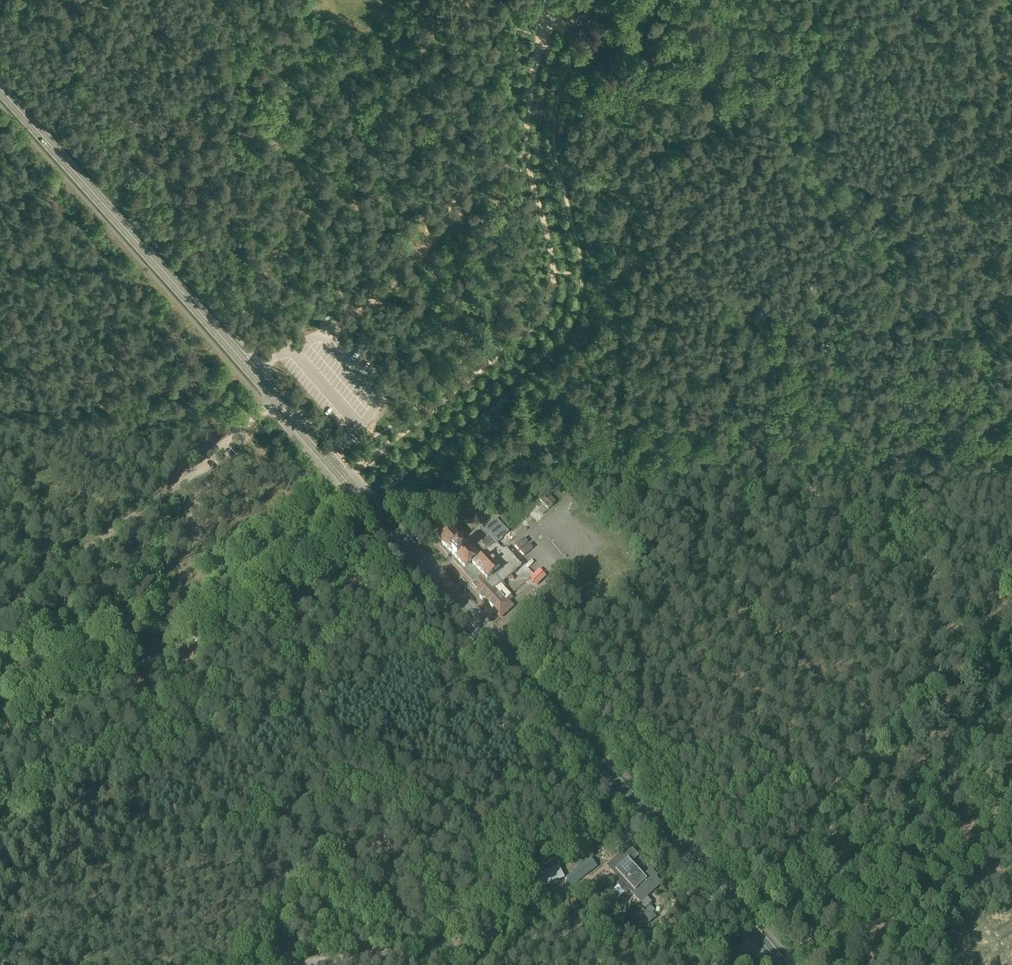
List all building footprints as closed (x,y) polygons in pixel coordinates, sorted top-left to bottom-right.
[(334,312),(331,310),(325,316),(327,318),(334,312)] [(324,371),(331,381),(336,378),(330,368),(324,371)] [(348,382),(355,373),(349,368),(342,376),(348,382)] [(383,415),(388,417),(392,408),(387,406),(383,415)] [(543,496),(538,500),(543,505),(548,510),(552,506),(543,496)] [(472,532),(476,538),(487,528),(482,523),(472,532)] [(500,584),(527,558),(510,541),(497,554),(491,548),(477,561),(486,570),(475,581),(505,611),(509,607),(500,598),(507,591),(500,584)] [(550,565),(545,570),(548,574),(554,569),(550,565)] [(305,852),(313,859),(324,849),(316,841),(305,852)] [(618,874),(631,862),(637,856),(632,849),(630,851),(625,845),(618,851),(621,853),(608,867),(615,875),(618,873),(618,874)] [(595,868),(589,859),(564,878),(571,887),(595,868)] [(638,882),(644,876),(631,862),(618,874),(631,888),(629,890),(632,893),(641,885),(638,882)] [(652,903),(646,896),(660,883),(655,878),(657,877),(650,870),(644,876),(638,882),(641,885),(632,893),(640,902),(639,903),(644,910),(652,903)] [(580,912),(574,898),(560,904),(565,917),(580,912)] [(648,909),(636,920),(640,923),(648,924),(655,917),(648,909)]
